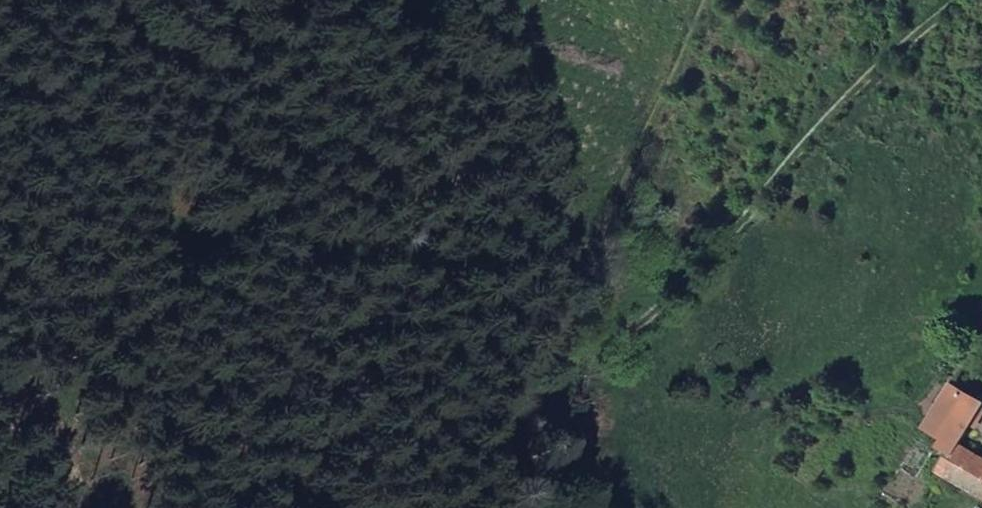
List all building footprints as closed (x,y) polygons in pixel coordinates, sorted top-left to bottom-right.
[(955,453),(959,446),(981,407),(949,387),(921,434),(938,444),(934,452),(944,458),(950,461),(955,453)] [(981,504),(981,460),(959,446),(955,453),(950,461),(944,458),(934,475),(981,504)]
